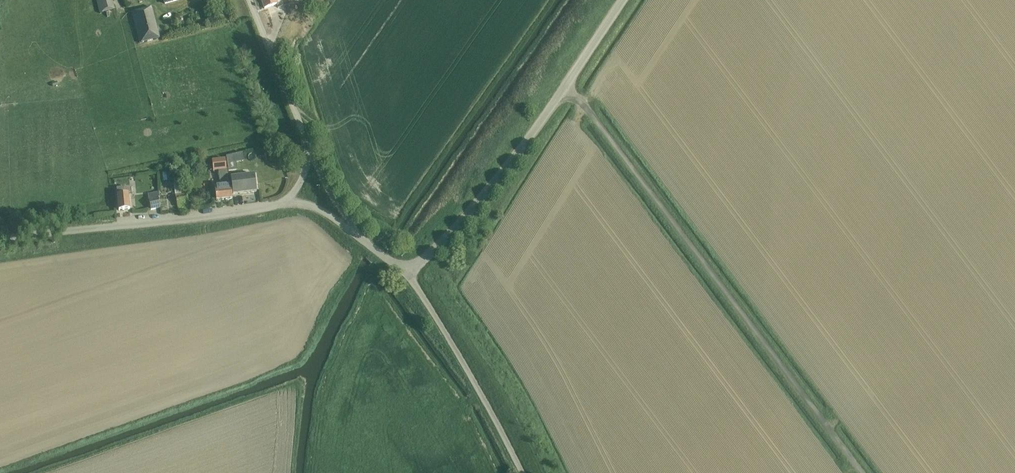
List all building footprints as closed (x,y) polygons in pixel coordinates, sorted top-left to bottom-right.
[(100,13),(108,12),(114,10),(112,0),(97,0),(100,13)] [(265,9),(277,4),(276,0),(262,0),(265,9)] [(313,11),(318,2),(315,0),(309,0),(305,6),(313,11)] [(140,44),(159,39),(150,9),(132,14),(140,44)] [(285,143),(279,145),(283,153),(288,150),(285,143)] [(233,156),(227,157),(229,171),(237,170),(236,163),(243,162),(242,154),(233,156)] [(225,160),(212,162),(213,173),(218,172),(221,187),(215,187),(217,202),(232,200),(230,185),(229,185),(227,171),(227,170),(226,170),(225,160)] [(231,178),(233,195),(257,192),(255,175),(231,178)] [(130,193),(130,188),(117,189),(118,211),(130,210),(128,193),(130,193)] [(158,193),(148,195),(149,200),(151,210),(160,208),(158,199),(160,199),(158,193)] [(187,195),(176,197),(177,206),(178,207),(189,205),(187,195)]
